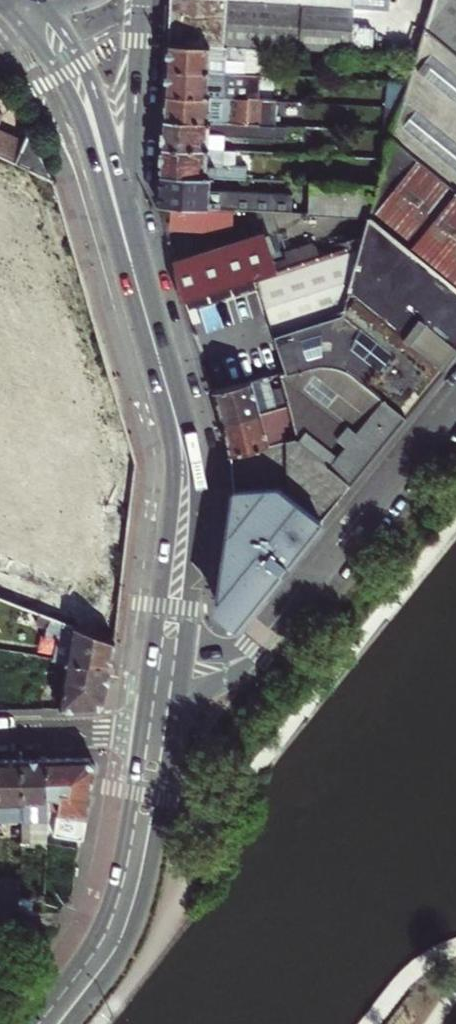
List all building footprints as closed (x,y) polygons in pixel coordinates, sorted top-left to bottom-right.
[(351,6),(267,0),(171,0),(170,19),(168,44),(269,49),(348,54),(350,27),(351,6)] [(455,53),(455,0),(432,0),(424,26),(455,53)] [(455,187),(455,53),(424,26),(415,57),(408,82),(400,106),(393,134),(455,187)] [(350,27),(348,54),(367,55),(369,28),(350,27)] [(269,49),(168,44),(167,56),(167,69),(255,74),(268,74),(269,49)] [(392,56),(389,81),(408,82),(415,57),(392,56)] [(254,99),(255,74),(167,69),(166,83),(165,94),(254,99)] [(389,81),(388,106),(400,106),(408,82),(389,81)] [(164,119),(273,125),(274,100),(254,99),(165,94),(164,108),(164,119)] [(288,126),(273,125),(164,119),(163,136),(162,146),(225,149),(226,135),(287,138),(288,126)] [(52,176),(29,132),(26,138),(10,132),(0,127),(0,153),(52,176)] [(393,134),(385,158),(377,185),(368,216),(455,287),(455,187),(393,134)] [(161,173),(211,176),(222,176),(247,178),(247,165),(235,164),(235,150),(225,149),(162,146),(161,162),(161,173)] [(292,195),(222,192),(211,192),(211,176),(161,173),(160,189),(159,205),(171,206),(233,209),(292,212),(292,195)] [(211,192),(222,192),(222,176),(211,176),(211,192)] [(368,216),(377,185),(310,181),(308,212),(368,216)] [(181,206),(171,206),(171,226),(232,229),(233,209),(181,206)] [(287,371),(303,367),(310,365),(315,364),(319,363),(323,363),(328,364),(333,365),(338,366),(341,367),(345,368),(348,370),(351,373),(404,415),(448,360),(455,350),(455,287),(368,216),(360,243),(341,249),(277,270),(257,277),(287,371)] [(277,270),(341,249),(336,235),(273,258),(277,270)] [(182,301),(257,277),(277,270),(273,258),(267,240),(174,271),(179,289),(182,301)] [(287,371),(281,373),(289,406),(292,416),(293,422),(298,439),(350,483),(378,447),(404,415),(351,373),(348,370),(345,368),(341,367),(338,366),(333,365),(328,364),(323,363),(319,363),(315,364),(310,365),(303,367),(287,371)] [(218,412),(222,424),(289,406),(281,373),(212,393),(218,412)] [(289,406),(222,424),(225,433),(227,440),(229,455),(298,439),(293,422),(280,426),(278,419),(292,416),(289,406)] [(231,475),(233,491),(282,487),(321,519),(350,483),(298,439),(229,455),(231,475)] [(321,519),(282,487),(233,491),(235,510),(226,567),(219,608),(241,619),(277,566),(281,569),(321,519)] [(53,659),(67,661),(109,668),(111,654),(113,640),(41,612),(37,623),(47,627),(46,634),(57,637),(53,659)] [(109,668),(67,661),(60,710),(97,709),(105,701),(106,688),(109,668)] [(88,757),(46,759),(46,785),(61,785),(55,835),(82,840),(90,795),(95,765),(88,757)] [(22,818),(20,759),(9,759),(0,760),(0,818),(22,818)] [(22,818),(22,819),(47,818),(46,785),(46,759),(34,759),(20,759),(22,818)] [(30,823),(22,823),(21,846),(29,846),(30,823)] [(13,912),(13,888),(0,889),(0,912),(13,912)] [(51,911),(17,912),(17,925),(50,925),(51,911)]
